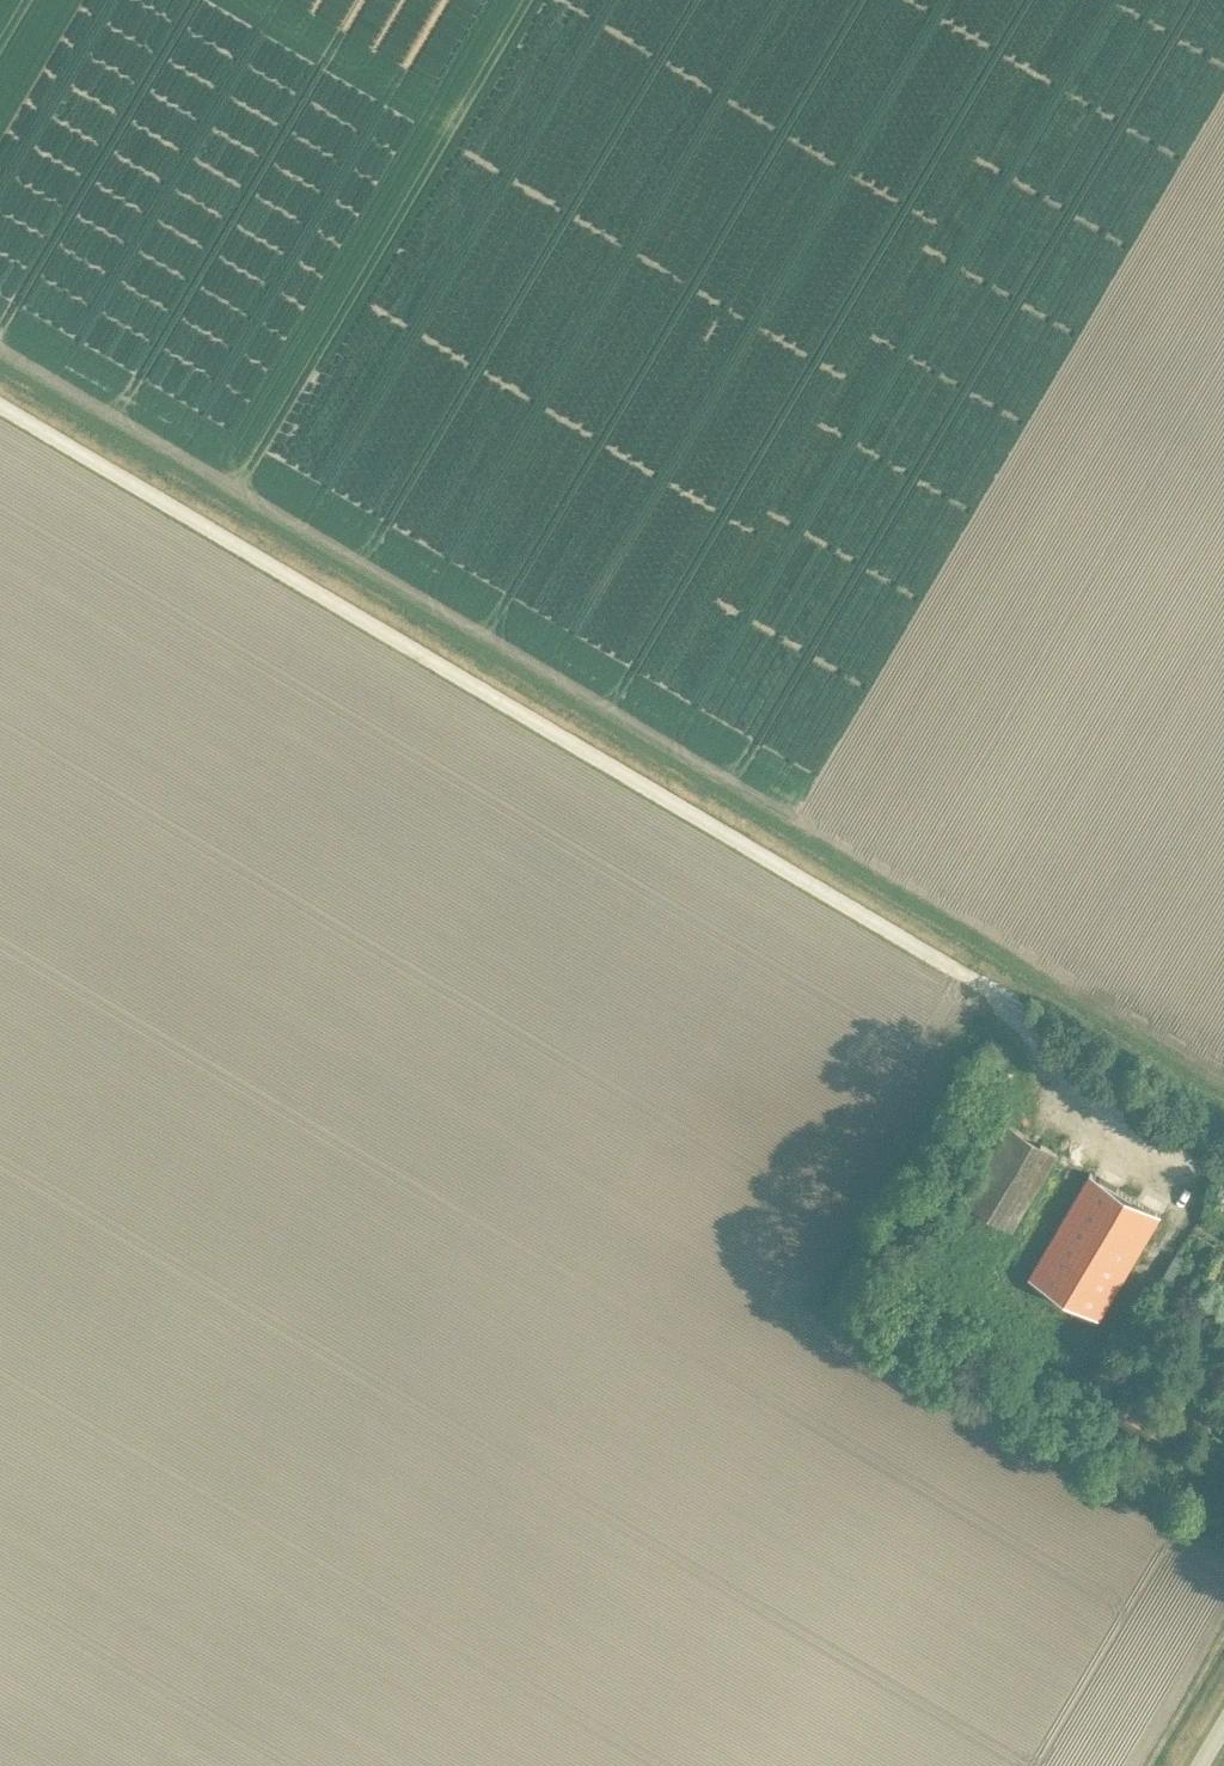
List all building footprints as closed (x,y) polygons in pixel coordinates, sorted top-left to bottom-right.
[(1012,1224),(1056,1150),(1007,1121),(962,1195),(1012,1224)] [(1099,1315),(1159,1212),(1089,1170),(1028,1273),(1099,1315)]
